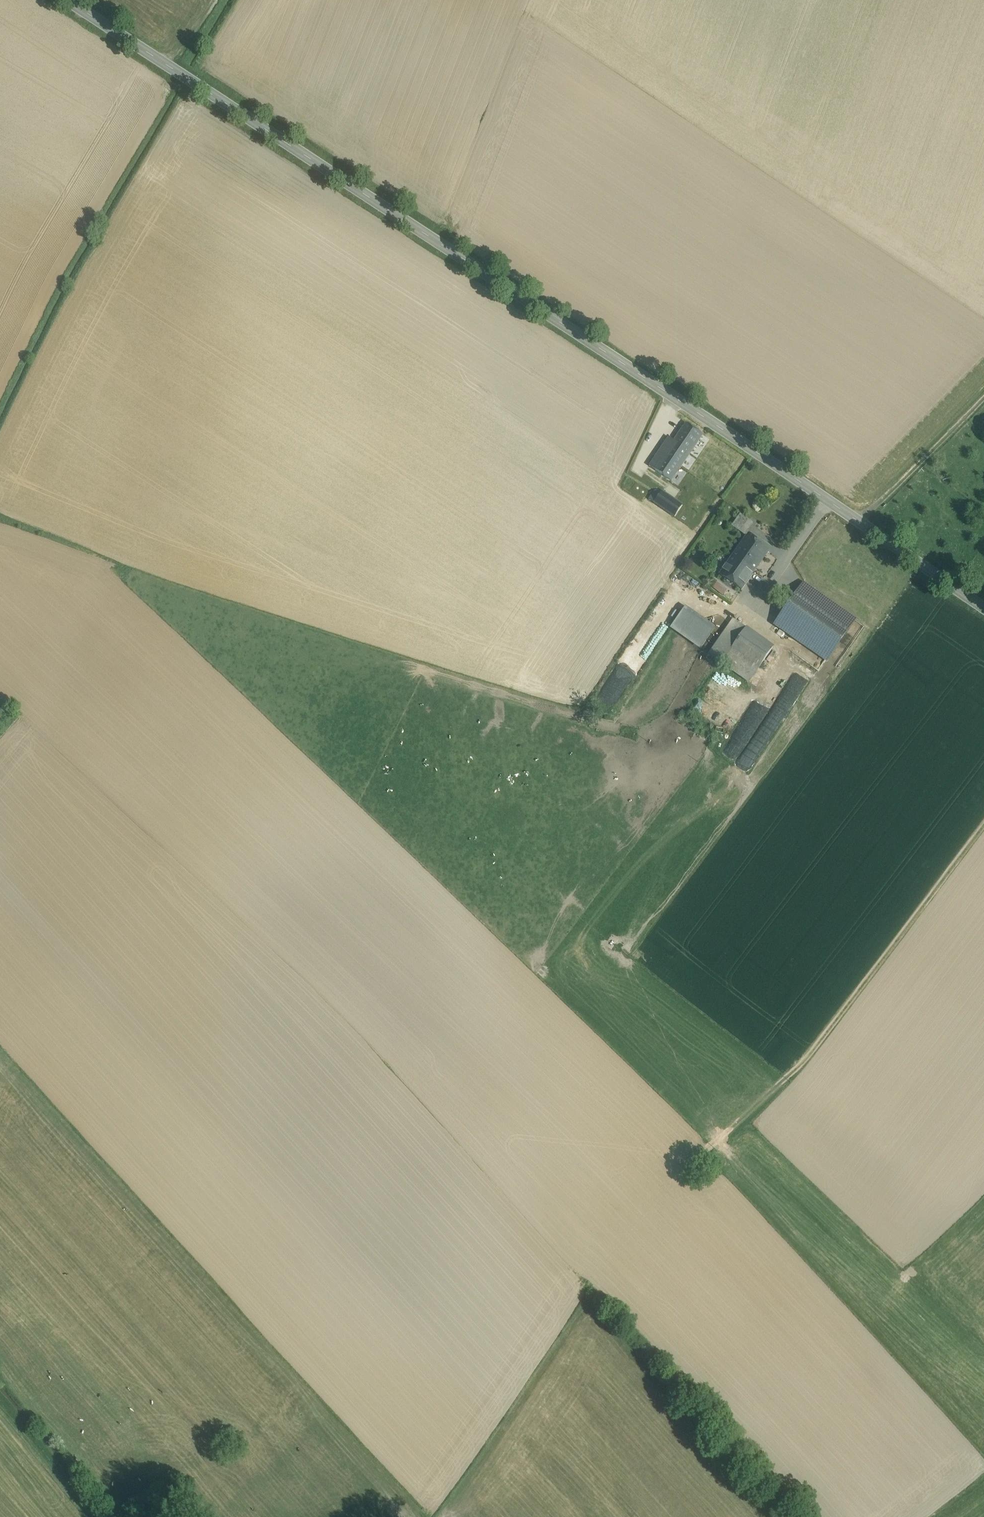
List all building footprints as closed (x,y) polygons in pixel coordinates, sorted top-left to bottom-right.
[(703,435),(686,423),(674,441),(672,443),(689,455),(703,435)] [(669,438),(649,466),(671,482),(689,455),(672,443),(674,441),(669,438)] [(655,491),(649,500),(654,503),(660,494),(655,491)] [(682,506),(662,492),(660,494),(654,503),(675,517),(682,506)] [(752,523),(740,515),(731,527),(744,536),(752,523)] [(746,536),(732,558),(754,573),(759,565),(769,552),(746,536)] [(754,573),(732,558),(719,575),(741,591),(754,573)] [(759,565),(754,573),(760,577),(765,569),(759,565)] [(722,596),(726,591),(716,583),(712,589),(722,596)] [(804,585),(776,625),(827,660),(854,620),(804,585)] [(715,628),(685,607),(671,627),(701,648),(715,628)] [(733,620),(709,654),(722,663),(732,648),(746,628),(733,620)] [(773,648),(746,628),(732,648),(759,668),(773,648)] [(759,668),(732,648),(722,663),(749,682),(759,668)] [(717,680),(741,693),(746,685),(722,672),(717,680)] [(692,709),(723,729),(737,707),(706,687),(692,709)]
